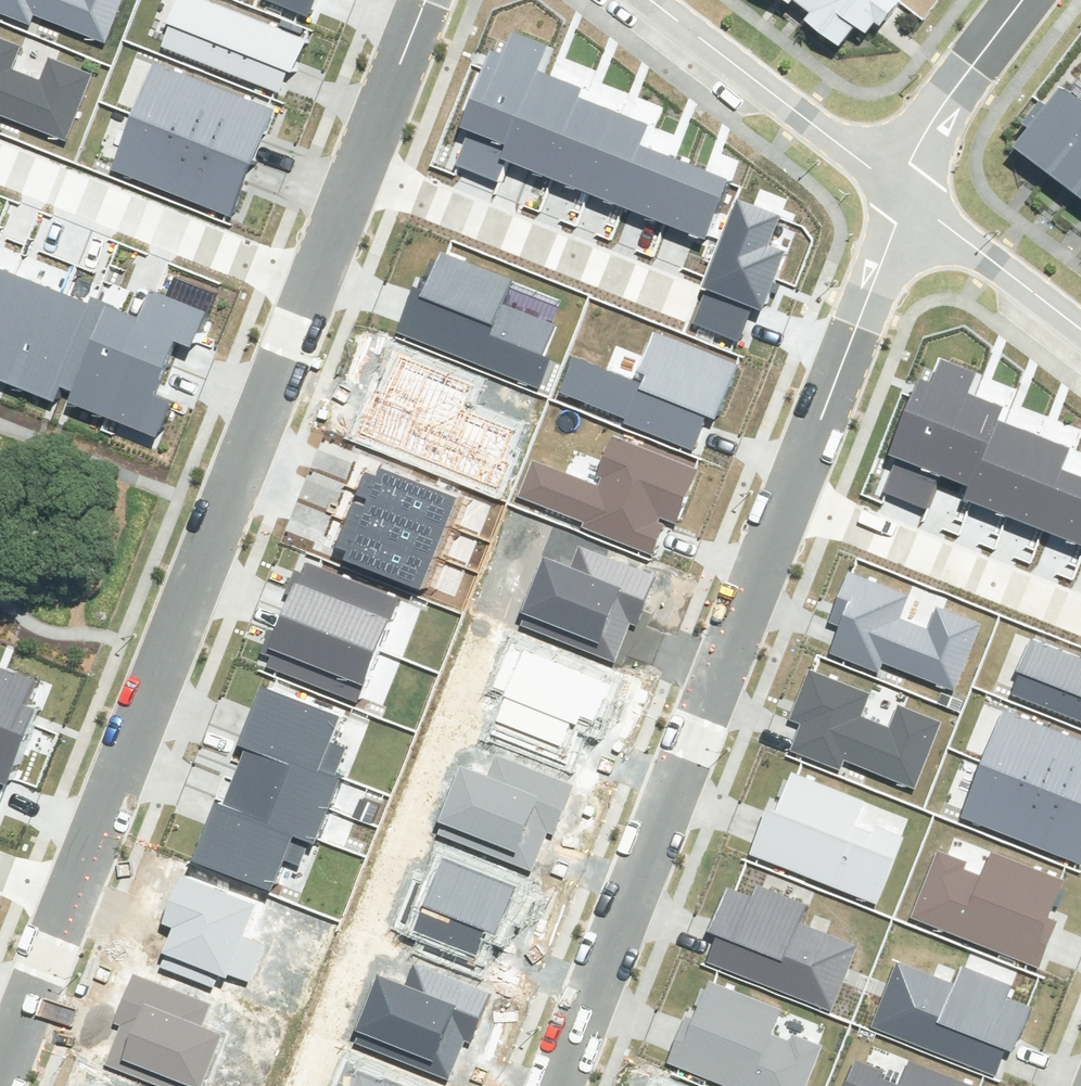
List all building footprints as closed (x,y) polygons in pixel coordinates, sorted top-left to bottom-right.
[(111,39),(126,0),(4,0),(111,39)] [(173,45),(289,90),(308,42),(202,0),(191,0),(173,45)] [(309,14),(315,0),(272,0),(309,14)] [(821,8),(827,0),(810,0),(821,8)] [(821,8),(817,13),(850,37),(864,17),(875,25),(881,17),(888,22),(904,0),(827,0),(821,8)] [(81,135),(101,74),(57,59),(49,85),(16,74),(29,34),(0,25),(0,108),(81,135)] [(542,70),(549,52),(517,39),(507,65),(489,59),(462,131),(470,134),(458,166),(499,182),(511,151),(542,70)] [(152,62),(130,116),(250,163),(271,110),(152,62)] [(542,70),(511,151),(542,163),(570,95),(575,82),(542,70)] [(1049,158),(1080,118),(1080,91),(1068,81),(1054,99),(1049,95),(1028,122),(1033,126),(1023,138),(1049,158)] [(570,95),(542,163),(537,176),(579,192),(611,111),(570,95)] [(644,124),(611,111),(579,192),(612,205),(635,147),(644,124)] [(130,116),(109,169),(229,216),(250,163),(130,116)] [(1075,178),(1080,171),(1080,118),(1049,158),(1075,178)] [(680,165),(635,147),(612,205),(657,223),(680,165)] [(680,165),(657,223),(699,239),(722,181),(680,165)] [(707,285),(691,324),(735,341),(749,308),(759,312),(782,253),(764,246),(777,214),(737,199),(703,283),(707,285)] [(419,280),(399,332),(538,386),(562,323),(508,302),(516,281),(441,252),(429,284),(419,280)] [(16,278),(0,271),(0,318),(16,278)] [(16,278),(0,318),(0,380),(18,387),(55,293),(16,278)] [(95,337),(165,365),(176,338),(194,345),(208,309),(148,285),(136,314),(108,303),(95,337)] [(86,306),(55,293),(18,387),(53,401),(59,388),(71,393),(95,337),(108,303),(90,295),(86,306)] [(575,354),(563,388),(624,411),(620,422),(689,447),(702,411),(716,416),(735,364),(658,335),(642,379),(575,354)] [(67,403),(159,437),(173,399),(155,393),(165,365),(95,337),(71,393),(67,403)] [(376,390),(359,432),(498,488),(520,434),(465,411),(474,388),(398,357),(383,393),(376,390)] [(969,393),(976,375),(944,363),(934,389),(916,383),(889,454),(897,458),(885,490),(926,506),(938,475),(969,393)] [(969,393),(938,475),(969,487),(997,419),(1002,406),(969,393)] [(997,419),(969,487),(964,500),(1006,516),(1038,435),(997,419)] [(1071,447),(1038,435),(1006,516),(1039,529),(1062,471),(1071,447)] [(532,459),(518,495),(584,520),(582,526),(648,551),(662,515),(675,520),(695,469),(610,437),(593,482),(532,459)] [(356,494),(367,499),(445,529),(456,498),(379,467),(375,476),(365,472),(356,494)] [(1062,471),(1039,529),(1080,545),(1080,478),(1062,471)] [(353,502),(345,522),(434,556),(445,529),(367,499),(364,506),(353,502)] [(336,546),(347,551),(343,561),(421,591),(434,556),(345,522),(336,546)] [(547,557),(519,627),(616,665),(651,577),(586,552),(579,570),(547,557)] [(291,595),(283,615),(378,651),(389,621),(392,622),(401,600),(305,563),(301,573),(294,571),(286,593),(291,595)] [(868,664),(873,653),(946,684),(962,649),(972,625),(933,609),(923,632),(889,618),(898,596),(844,573),(826,615),(840,621),(829,646),(868,664)] [(270,631),(261,652),(269,655),(264,669),(358,704),(378,651),(283,615),(276,633),(270,631)] [(505,693),(491,727),(566,758),(580,723),(601,732),(620,687),(510,641),(491,687),(505,693)] [(1007,688),(1080,718),(1080,665),(1026,642),(1007,688)] [(840,758),(845,747),(918,779),(933,743),(943,720),(905,703),(895,727),(860,712),(869,691),(816,668),(798,710),(811,715),(800,741),(840,758)] [(1,672),(0,674),(0,800),(36,707),(20,702),(28,682),(1,672)] [(239,744),(245,746),(333,780),(345,749),(329,743),(339,718),(261,687),(239,744)] [(984,765),(1080,804),(1080,743),(1004,712),(984,765)] [(245,746),(234,775),(326,810),(337,781),(333,780),(245,746)] [(456,765),(429,831),(529,870),(545,832),(553,835),(572,787),(497,757),(488,778),(456,765)] [(963,816),(1078,862),(1080,854),(1080,804),(984,765),(963,816)] [(781,769),(751,851),(877,897),(898,838),(852,821),(860,798),(781,769)] [(234,775),(221,808),(309,842),(313,844),(326,810),(234,775)] [(215,805),(193,860),(272,891),(283,862),(299,869),(309,842),(221,808),(215,805)] [(937,859),(914,916),(1036,966),(1054,920),(1048,917),(1062,883),(990,854),(981,876),(937,859)] [(415,872),(394,927),(477,959),(487,935),(501,941),(521,889),(438,857),(430,877),(415,872)] [(181,875),(161,926),(171,930),(157,965),(214,987),(220,974),(251,986),(267,948),(241,937),(254,904),(181,875)] [(717,935),(709,956),(834,1003),(855,948),(807,930),(816,908),(746,881),(739,899),(723,893),(708,932),(717,935)] [(893,974),(872,1024),(993,1073),(1019,1009),(998,1001),(1006,982),(961,964),(948,996),(893,974)] [(380,974),(352,1040),(446,1080),(462,1041),(469,1044),(488,1000),(412,967),(404,984),(380,974)] [(109,1062),(171,1085),(200,1085),(219,1037),(198,1029),(206,1008),(130,979),(112,1026),(121,1030),(109,1062)] [(667,1062),(730,1085),(800,1085),(812,1054),(764,1036),(773,1013),(703,987),(696,1004),(681,998),(666,1038),(675,1041),(667,1062)] [(838,1085),(886,1085),(869,1080),(875,1065),(850,1055),(838,1085)] [(901,1061),(891,1085),(963,1085),(901,1061)] [(349,1062),(339,1085),(407,1085),(349,1062)]
